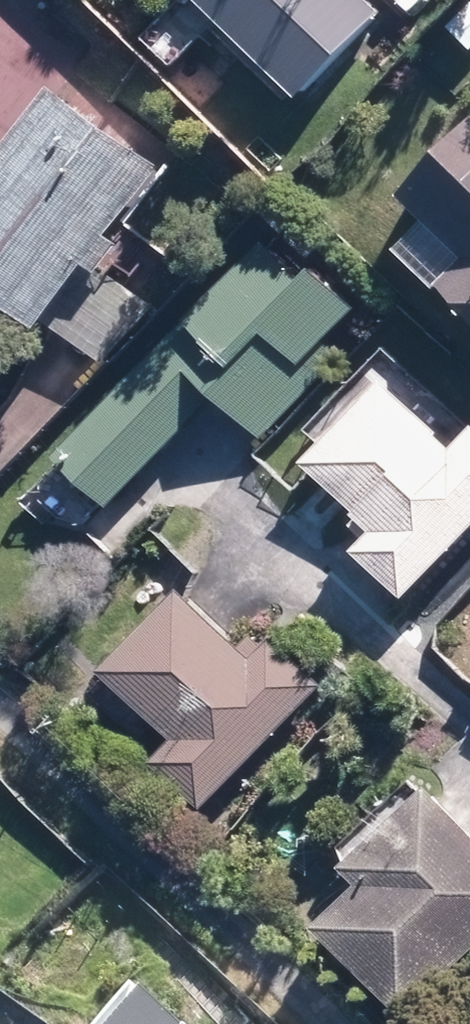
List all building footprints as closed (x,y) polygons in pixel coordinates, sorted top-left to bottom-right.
[(373,0),(202,0),(300,95),(383,9),(373,0)] [(31,296),(61,317),(103,255),(116,264),(135,235),(121,225),(165,160),(52,83),(0,159),(0,275),(31,296)] [(405,189),(469,253),(442,281),(469,310),(469,125),(405,189)] [(308,272),(270,236),(68,445),(78,455),(28,506),(61,538),(107,490),(119,502),(227,390),(272,434),(327,376),(310,359),(377,289),(333,246),(308,272)] [(31,296),(0,275),(0,341),(31,296)] [(469,538),(469,435),(460,445),(391,378),(312,461),(386,532),(371,547),(418,592),(469,538)] [(211,807),(332,681),(282,633),(267,648),(196,579),(115,662),(188,733),(162,760),(211,807)] [(444,773),(358,851),(383,879),(335,922),(412,1007),(469,955),(469,801),(444,773)] [(160,977),(115,1023),(209,1023),(160,977)]
